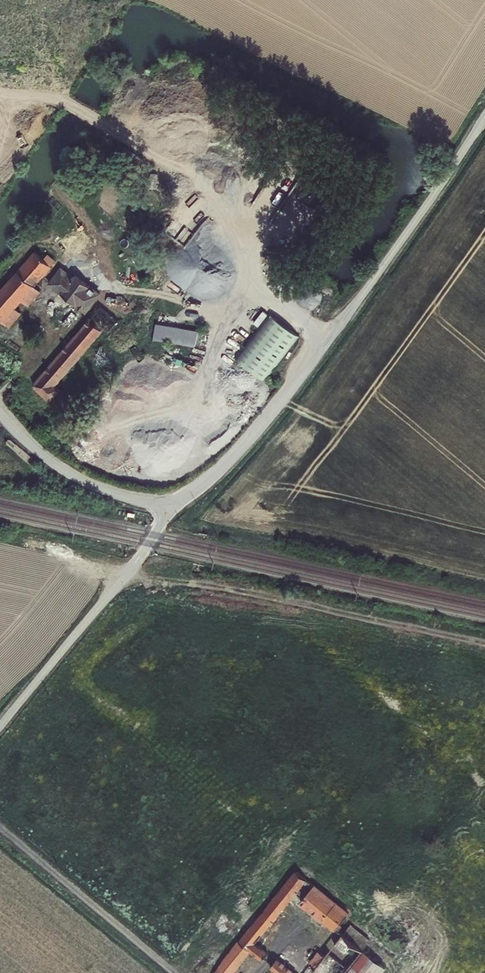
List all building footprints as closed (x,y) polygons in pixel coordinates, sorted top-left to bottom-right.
[(36,246),(24,259),(0,286),(0,320),(4,316),(9,321),(22,307),(17,301),(23,294),(29,299),(42,285),(36,280),(57,257),(49,250),(45,254),(36,246)] [(62,264),(51,277),(86,307),(102,289),(75,266),(70,271),(62,264)] [(66,409),(133,330),(102,303),(33,380),(66,409)] [(231,358),(251,374),(286,330),(267,315),(231,358)] [(196,346),(198,330),(156,324),(153,340),(196,346)] [(297,339),(286,330),(251,374),(261,382),(297,339)] [(287,874),(240,934),(207,972),(226,972),(249,946),(260,955),(267,948),(254,937),(296,887),(304,894),(301,898),(326,920),(324,923),(330,928),(347,909),(295,865),(287,874)] [(361,949),(369,939),(348,921),(322,951),(315,945),(308,953),(315,959),(302,972),(341,972),(361,949)] [(361,949),(341,972),(376,972),(382,966),(361,949)] [(282,972),(301,972),(277,953),(268,962),(282,972)]
